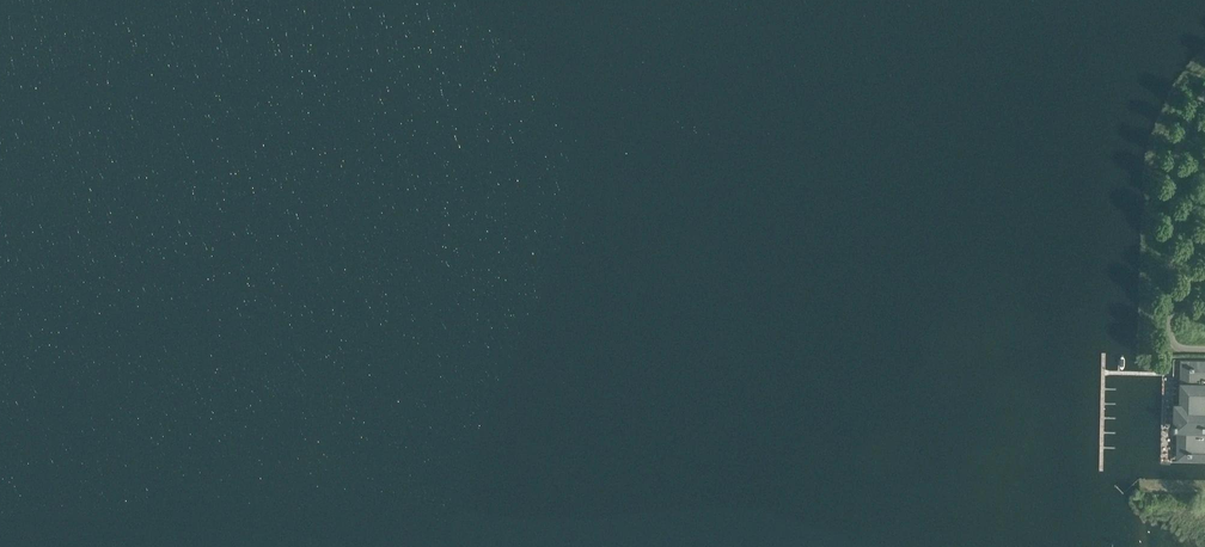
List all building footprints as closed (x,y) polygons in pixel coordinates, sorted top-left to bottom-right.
[(1177,428),(1181,428),(1181,452),(1204,452),(1204,366),(1183,365),(1182,404),(1177,403),(1177,428)]
